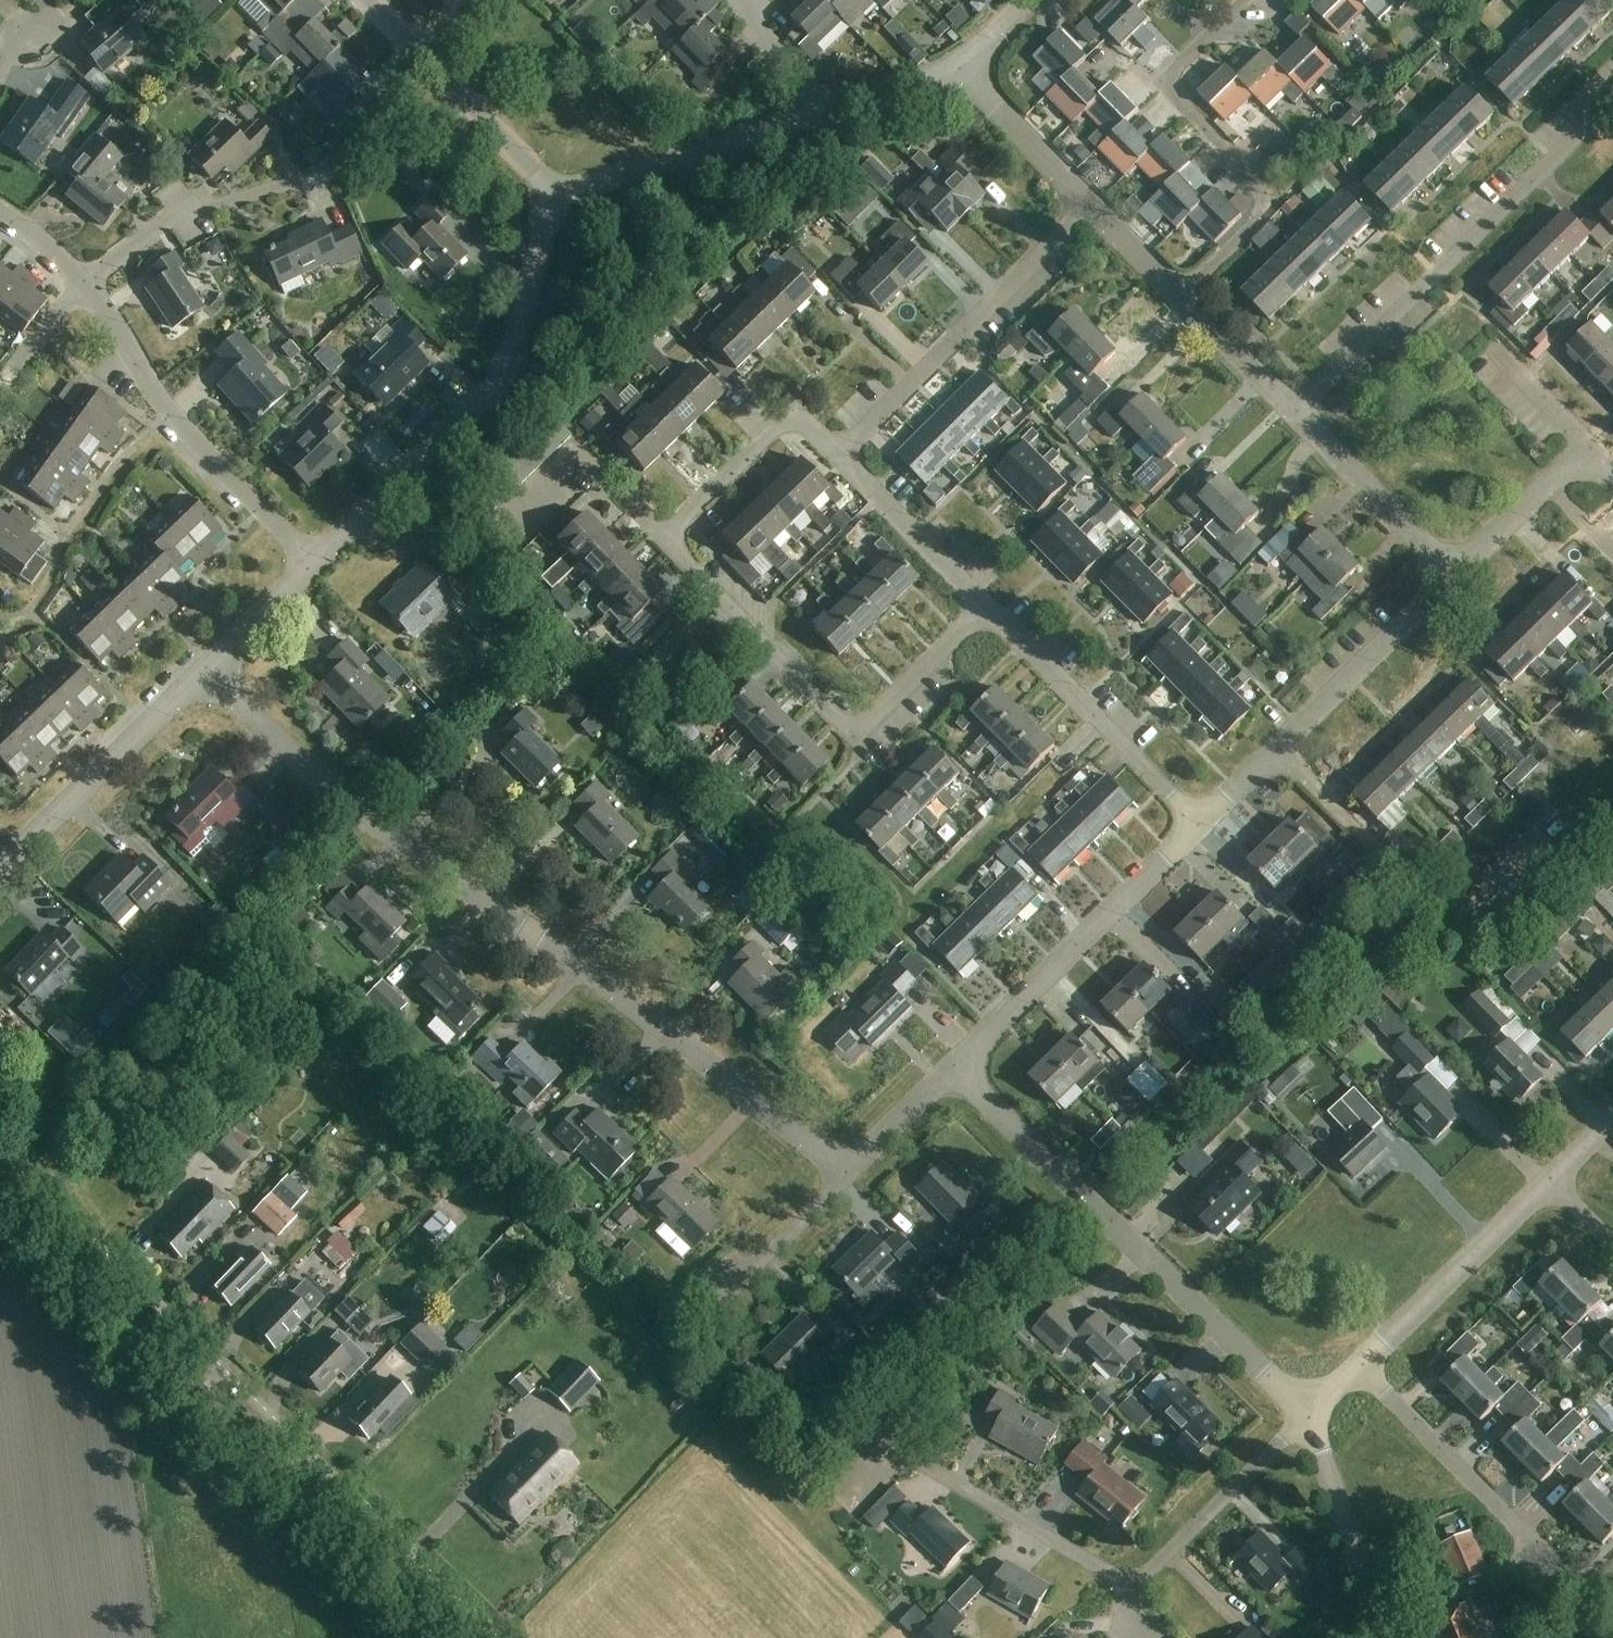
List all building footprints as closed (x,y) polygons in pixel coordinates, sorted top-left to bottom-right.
[(95,30),(80,43),(105,71),(140,41),(125,24),(142,9),(135,0),(104,0),(91,12),(102,24),(95,30)] [(186,3),(203,21),(215,9),(206,0),(189,0),(186,3)] [(296,0),(255,0),(269,15),(257,27),(272,42),(296,18),(287,9),(296,0)] [(644,6),(637,12),(633,16),(644,27),(647,23),(653,18),(678,43),(697,25),(704,18),(713,9),(714,10),(722,1),(723,0),(705,0),(696,9),(686,0),(650,0),(644,6)] [(841,20),(842,20),(823,1),(824,0),(823,0),(802,0),(806,4),(790,20),(797,27),(787,36),(811,61),(821,50),(816,45),(841,20)] [(824,0),(823,1),(842,20),(841,20),(848,27),(875,2),(875,1),(874,0),(823,0),(824,0)] [(875,1),(875,2),(881,9),(890,0),(874,0),(875,1)] [(970,4),(978,13),(992,0),(974,0),(970,4)] [(1132,37),(1148,21),(1138,10),(1137,9),(1137,10),(1127,0),(1116,0),(1096,19),(1123,46),(1132,37)] [(1138,10),(1147,0),(1127,0),(1137,10),(1137,9),(1138,10)] [(1310,6),(1337,34),(1365,7),(1359,0),(1316,0),(1310,6)] [(1365,7),(1376,20),(1377,19),(1394,2),(1403,11),(1412,0),(1359,0),(1365,7)] [(1563,5),(1582,24),(1590,32),(1603,20),(1612,10),(1612,5),(1608,0),(1568,0),(1563,5)] [(1565,57),(1578,44),(1590,32),(1582,24),(1563,5),(1550,18),(1538,30),(1565,57)] [(697,25),(678,43),(671,50),(696,76),(691,81),(701,92),(726,68),(716,59),(723,52),(708,36),(724,20),(714,10),(713,9),(704,18),(697,25)] [(1295,10),(1283,21),(1297,35),(1309,24),(1295,10)] [(339,47),(339,48),(355,32),(344,21),(328,37),(312,21),(305,28),(296,18),(272,42),(282,52),(287,47),(312,72),(313,73),(339,47)] [(940,40),(950,30),(944,23),(934,33),(940,40)] [(1075,70),(1075,69),(1087,58),(1060,30),(1033,57),(1059,83),(1059,84),(1075,69),(1075,70)] [(1540,81),(1553,69),(1565,57),(1538,30),(1525,42),(1513,55),(1532,74),(1540,81)] [(1098,47),(1106,40),(1098,31),(1090,39),(1098,47)] [(581,43),(591,54),(602,44),(592,33),(581,43)] [(897,44),(910,57),(918,66),(926,59),(904,36),(897,44)] [(1344,77),(1331,64),(1304,36),(1276,63),(1291,79),(1303,92),(1320,75),(1333,89),(1344,77)] [(190,60),(199,52),(191,44),(183,52),(190,60)] [(269,45),(259,55),(273,69),(282,59),(269,45)] [(368,78),(339,48),(339,47),(313,73),(312,72),(306,78),(335,108),(330,113),(340,124),(365,100),(355,90),(368,78)] [(1276,63),(1264,50),(1237,77),(1236,77),(1252,93),(1251,94),(1264,106),(1280,89),(1292,102),(1303,92),(1291,79),(1276,63)] [(1099,53),(1091,61),(1098,67),(1106,59),(1099,53)] [(1515,106),(1528,94),(1540,81),(1532,74),(1513,55),(1500,67),(1488,79),(1515,106)] [(1385,57),(1368,73),(1382,87),(1399,71),(1385,57)] [(231,60),(221,69),(230,78),(239,69),(231,60)] [(201,83),(211,73),(201,63),(191,73),(201,83)] [(1236,77),(1237,77),(1225,65),(1197,92),(1224,120),(1251,94),(1252,93),(1236,77)] [(827,69),(826,80),(836,80),(836,70),(827,69)] [(1101,95),(1100,95),(1075,69),(1075,70),(1075,69),(1059,84),(1047,95),(1074,122),(1086,110),(1085,110),(1101,95)] [(631,91),(637,78),(624,72),(618,85),(631,91)] [(30,100),(0,141),(33,165),(55,134),(61,138),(90,98),(67,81),(46,111),(30,100)] [(1127,121),(1127,122),(1139,110),(1112,83),(1100,95),(1101,95),(1085,110),(1086,110),(1111,136),(1127,121)] [(1469,139),(1481,127),(1493,116),(1466,88),(1454,100),(1441,112),(1469,139)] [(276,112),(286,123),(298,111),(288,101),(276,112)] [(1400,102),(1392,110),(1399,117),(1407,109),(1400,102)] [(1344,134),(1361,118),(1353,109),(1335,126),(1344,134)] [(1444,163),(1456,151),(1469,139),(1441,112),(1428,125),(1416,137),(1444,163)] [(1132,127),(1145,140),(1155,130),(1143,117),(1132,127)] [(1132,127),(1127,122),(1127,121),(1111,136),(1099,147),(1126,174),(1138,163),(1137,162),(1153,148),(1152,147),(1145,140),(1132,127)] [(224,122),(188,156),(210,179),(232,157),(241,166),(272,136),(258,122),(241,139),(224,122)] [(1366,125),(1361,130),(1370,140),(1375,135),(1366,125)] [(917,139),(926,149),(938,138),(928,128),(917,139)] [(1311,154),(1321,144),(1306,128),(1296,139),(1311,154)] [(125,200),(103,181),(123,157),(96,133),(64,171),(77,182),(66,196),(103,226),(125,200)] [(1190,163),(1191,163),(1164,136),(1152,147),(1153,148),(1137,162),(1138,163),(1163,188),(1151,200),(1162,189),(1163,189),(1178,174),(1179,175),(1190,163)] [(1418,188),(1431,176),(1444,163),(1416,137),(1403,149),(1391,161),(1418,188)] [(1084,162),(1092,154),(1081,143),(1073,151),(1084,162)] [(1288,143),(1277,154),(1288,166),(1299,155),(1288,143)] [(934,165),(926,174),(936,184),(965,213),(970,209),(976,210),(982,205),(980,198),(984,195),(971,183),(980,174),(954,146),(942,158),(934,165)] [(865,176),(870,180),(882,168),(878,164),(871,158),(859,170),(865,176)] [(1392,213),(1406,200),(1418,188),(1391,161),(1378,173),(1365,186),(1392,213)] [(1215,189),(1216,188),(1191,163),(1190,163),(1179,175),(1178,174),(1163,189),(1162,189),(1151,200),(1178,227),(1189,216),(1204,201),(1204,200),(1215,189)] [(1087,180),(1095,172),(1089,166),(1081,174),(1087,180)] [(1304,192),(1319,208),(1342,185),(1327,169),(1316,180),(1305,190),(1304,192)] [(926,174),(898,201),(920,223),(929,214),(946,232),(965,213),(936,184),(926,174)] [(1303,188),(1305,190),(1316,180),(1313,177),(1303,188)] [(862,182),(832,212),(847,227),(877,197),(862,182)] [(1230,203),(1216,188),(1215,189),(1204,200),(1204,201),(1189,215),(1215,242),(1242,215),(1241,214),(1250,205),(1239,194),(1230,203)] [(1346,246),(1358,234),(1371,222),(1344,194),(1332,207),(1319,219),(1346,246)] [(467,256),(438,225),(450,213),(434,196),(416,213),(423,221),(411,233),(402,224),(382,244),(407,270),(420,258),(441,280),(467,256)] [(1139,212),(1144,207),(1134,196),(1127,203),(1138,213),(1139,212)] [(1299,209),(1291,201),(1283,208),(1291,217),(1299,209)] [(1600,215),(1606,222),(1612,228),(1612,203),(1600,215)] [(1572,256),(1591,236),(1603,249),(1612,239),(1612,236),(1591,214),(1580,225),(1566,211),(1547,231),(1572,256)] [(1321,271),(1333,258),(1346,246),(1319,219),(1301,237),(1294,243),(1321,271)] [(879,263),(903,287),(926,263),(907,244),(915,236),(898,220),(879,239),(891,250),(879,263)] [(328,237),(320,221),(301,230),(303,235),(273,249),(273,248),(268,250),(269,252),(265,254),(280,285),(337,258),(339,263),(361,252),(348,227),(328,237)] [(1262,251),(1281,233),(1271,222),(1252,241),(1262,251)] [(1552,275),(1572,256),(1547,231),(1527,250),(1552,275)] [(217,239),(205,245),(210,254),(216,255),(224,250),(217,239)] [(1296,295),(1308,283),(1321,271),(1294,243),(1281,256),(1269,268),(1296,295)] [(774,250),(751,273),(763,285),(766,282),(794,311),(815,291),(805,281),(815,271),(792,246),(781,257),(774,250)] [(1533,294),(1552,275),(1527,250),(1508,269),(1533,294)] [(173,328),(202,309),(176,269),(181,266),(173,253),(149,269),(157,281),(146,288),(173,328)] [(903,287),(879,263),(867,275),(855,263),(850,259),(832,277),(837,281),(854,298),(862,290),(881,309),(903,287)] [(29,274),(19,266),(12,275),(0,266),(0,312),(29,274)] [(1605,289),(1612,281),(1612,270),(1609,266),(1596,280),(1605,289)] [(1270,320),(1283,307),(1296,295),(1269,268),(1256,280),(1244,292),(1270,320)] [(1508,269),(1489,288),(1502,302),(1496,308),(1514,326),(1529,311),(1522,305),(1533,294),(1508,269)] [(0,312),(0,318),(22,334),(47,301),(33,291),(40,282),(29,274),(0,312)] [(1591,302),(1605,289),(1596,280),(1582,293),(1591,302)] [(775,330),(794,311),(766,282),(763,285),(751,296),(739,284),(732,292),(743,304),(746,301),(775,330)] [(384,293),(372,305),(387,320),(399,309),(384,293)] [(755,350),(775,330),(746,301),(743,304),(732,315),(720,303),(712,311),(724,323),(726,321),(755,350)] [(1605,307),(1612,321),(1612,302),(1605,307)] [(1557,318),(1566,326),(1579,313),(1570,305),(1557,318)] [(1071,357),(1097,332),(1077,311),(1062,326),(1052,316),(1028,340),(1048,359),(1066,351),(1071,357)] [(1553,340),(1566,326),(1557,318),(1544,331),(1553,340)] [(404,386),(427,364),(414,350),(424,340),(403,319),(392,329),(397,334),(354,376),(380,402),(401,383),(404,386)] [(735,369),(755,350),(726,321),(724,323),(712,335),(700,323),(692,331),(705,345),(708,342),(735,369)] [(1604,337),(1592,324),(1567,348),(1586,368),(1611,344),(1612,342),(1612,334),(1610,331),(1604,337)] [(1097,332),(1071,357),(1078,364),(1067,376),(1086,396),(1102,380),(1095,374),(1117,352),(1097,332)] [(252,424),(282,397),(259,371),(266,365),(237,333),(217,351),(235,371),(218,386),(252,424)] [(1018,353),(1030,341),(1023,334),(1012,346),(1018,353)] [(648,343),(638,354),(648,364),(659,354),(648,343)] [(1586,368),(1605,387),(1612,379),(1612,345),(1611,344),(1586,368)] [(1006,365),(1017,354),(1009,347),(998,358),(1006,365)] [(674,384),(702,413),(722,393),(717,387),(694,364),(678,380),(667,368),(659,375),(670,387),(674,384)] [(987,423),(990,420),(1005,406),(1015,416),(1021,411),(1011,400),(1008,402),(979,372),(958,392),(987,423)] [(52,376),(41,392),(59,405),(70,388),(52,376)] [(1605,387),(1612,396),(1612,379),(1605,387)] [(682,432),(702,413),(674,384),(670,387),(658,399),(647,387),(639,394),(651,406),(654,403),(682,432)] [(654,403),(651,406),(639,394),(627,406),(625,403),(609,387),(601,394),(617,410),(619,413),(631,425),(635,422),(663,451),(682,432),(654,403)] [(74,413),(116,443),(124,433),(115,426),(125,412),(91,388),(74,413)] [(1000,431),(990,420),(987,423),(958,392),(937,412),(967,443),(969,440),(983,426),(994,437),(1000,431)] [(1143,439),(1165,417),(1143,394),(1124,414),(1115,405),(1099,421),(1114,437),(1128,424),(1143,439)] [(1034,413),(1040,407),(1029,397),(1024,404),(1034,413)] [(1083,399),(1059,422),(1067,431),(1079,419),(1088,411),(1091,408),(1083,399)] [(304,433),(279,458),(308,487),(344,452),(340,448),(329,437),(342,425),(334,417),(336,414),(325,402),(298,428),(304,433)] [(980,451),(969,440),(967,443),(937,412),(917,433),(947,463),(949,461),(963,446),(974,457),(980,451)] [(108,454),(116,443),(74,413),(56,437),(90,461),(99,448),(108,454)] [(589,414),(579,423),(588,431),(597,422),(589,414)] [(1165,417),(1143,439),(1158,454),(1144,468),(1134,477),(1150,493),(1160,483),(1176,467),(1168,458),(1187,439),(1165,417)] [(642,470),(663,451),(635,422),(631,425),(619,437),(607,425),(600,432),(613,446),(616,443),(642,470)] [(1044,463),(1042,461),(1027,446),(1037,436),(1031,431),(1021,441),(1024,443),(995,472),(1015,492),(1044,463)] [(959,472),(949,461),(947,463),(917,433),(895,454),(925,484),(942,467),(953,478),(954,477),(959,472)] [(80,475),(90,461),(56,437),(38,461),(81,492),(89,481),(80,475)] [(510,459),(527,476),(536,468),(519,450),(510,459)] [(1044,463),(1015,492),(1036,513),(1065,484),(1047,467),(1057,457),(1051,451),(1042,461),(1044,463)] [(808,507),(812,503),(824,492),(835,504),(843,496),(830,482),(827,486),(800,458),(780,478),(808,507)] [(173,468),(164,459),(158,464),(167,474),(173,468)] [(501,467),(519,485),(527,476),(510,459),(501,467)] [(73,503),(81,492),(38,461),(21,486),(54,510),(64,496),(73,503)] [(1080,467),(1070,477),(1078,485),(1088,476),(1080,467)] [(965,478),(959,472),(954,477),(960,483),(965,478)] [(1219,517),(1242,494),(1223,475),(1205,493),(1197,484),(1179,502),(1195,518),(1208,505),(1219,517)] [(780,478),(760,496),(788,526),(792,522),(804,511),(816,523),(824,531),(832,524),(823,515),(812,503),(808,507),(780,478)] [(1219,517),(1205,530),(1233,557),(1255,535),(1246,526),(1260,513),(1242,494),(1219,517)] [(804,534),(792,522),(788,526),(760,496),(741,515),(769,545),(772,541),(784,530),(796,542),(804,534)] [(170,520),(206,558),(216,548),(209,540),(221,529),(192,499),(170,520)] [(1140,517),(1147,512),(1137,500),(1130,506),(1140,517)] [(1081,535),(1079,533),(1064,518),(1075,508),(1069,502),(1058,512),(1060,514),(1031,542),(1052,564),(1081,535)] [(1110,502),(1096,517),(1106,527),(1120,513),(1110,502)] [(25,517),(14,509),(8,518),(0,512),(0,552),(25,517)] [(840,531),(852,519),(842,509),(829,521),(840,531)] [(575,559),(605,531),(585,511),(573,522),(565,513),(540,537),(551,548),(558,542),(569,554),(543,579),(552,588),(578,562),(575,559)] [(1139,532),(1120,513),(1106,527),(1120,541),(1127,534),(1132,539),(1139,532)] [(769,545),(741,515),(720,535),(734,549),(724,558),(752,587),(762,578),(749,564),(760,553),(780,574),(793,562),(784,554),(772,541),(769,545)] [(0,552),(0,563),(19,577),(33,586),(48,564),(35,555),(44,543),(30,533),(36,524),(25,517),(0,552)] [(1599,530),(1612,547),(1612,518),(1599,530)] [(197,567),(206,558),(170,520),(148,541),(157,551),(157,550),(177,570),(189,559),(197,567)] [(857,540),(869,528),(861,521),(849,533),(857,540)] [(1081,535),(1052,564),(1073,585),(1102,557),(1085,539),(1096,529),(1089,523),(1079,533),(1081,535)] [(1276,540),(1259,557),(1269,567),(1280,556),(1307,583),(1319,571),(1318,570),(1341,547),(1323,529),(1310,542),(1293,524),(1276,540)] [(605,531),(575,559),(578,562),(589,574),(577,585),(585,593),(597,582),(594,579),(624,551),(605,531)] [(1173,536),(1173,540),(1179,546),(1183,546),(1186,543),(1186,539),(1180,533),(1176,533),(1173,536)] [(871,573),(896,597),(915,579),(891,555),(893,552),(879,538),(871,545),(885,559),(873,570),(871,573)] [(1150,575),(1148,573),(1134,559),(1145,548),(1139,542),(1128,553),(1130,555),(1101,583),(1121,604),(1150,575)] [(1157,547),(1151,553),(1159,561),(1165,555),(1165,554),(1158,547),(1157,547)] [(1341,547),(1318,570),(1319,571),(1307,583),(1325,602),(1314,613),(1322,620),(1333,610),(1350,593),(1341,584),(1359,566),(1341,547)] [(185,578),(177,570),(157,550),(157,551),(136,571),(172,609),(179,602),(182,599),(174,591),(186,580),(185,578)] [(613,599),(642,571),(624,551),(594,579),(597,582),(609,594),(596,606),(604,614),(610,607),(616,602),(613,599)] [(853,591),(877,616),(896,597),(871,573),(873,570),(860,556),(853,563),(866,577),(855,589),(853,591)] [(793,562),(780,574),(789,583),(801,571),(793,562)] [(1150,575),(1121,604),(1142,625),(1171,596),(1154,579),(1164,569),(1159,563),(1148,573),(1150,575)] [(1222,588),(1233,577),(1218,563),(1207,574),(1222,588)] [(412,637),(453,597),(421,564),(380,604),(412,637)] [(80,579),(91,591),(101,582),(90,570),(80,579)] [(162,618),(172,609),(136,571),(114,592),(143,621),(155,610),(162,618)] [(637,620),(653,606),(650,602),(662,591),(642,571),(613,599),(616,602),(627,614),(615,625),(623,634),(637,620)] [(77,576),(67,572),(64,581),(73,585),(77,576)] [(833,610),(857,635),(877,616),(853,591),(855,589),(841,574),(834,582),(847,596),(836,607),(833,610)] [(1572,624),(1576,620),(1587,609),(1599,621),(1607,613),(1594,599),(1591,602),(1564,575),(1544,595),(1572,624)] [(1181,598),(1194,584),(1186,576),(1172,589),(1181,598)] [(131,633),(143,621),(114,592),(92,612),(129,650),(138,641),(131,633)] [(833,610),(836,607),(822,593),(815,600),(828,614),(812,630),(836,655),(857,635),(833,610)] [(1588,632),(1576,620),(1572,624),(1544,595),(1524,614),(1553,643),(1556,639),(1568,628),(1580,640),(1588,632)] [(484,598),(463,617),(474,629),(495,610),(484,598)] [(637,620),(623,634),(632,643),(662,615),(653,606),(637,620)] [(1247,618),(1256,628),(1268,616),(1259,606),(1247,618)] [(119,660),(129,650),(92,612),(70,634),(73,637),(99,663),(111,651),(119,660)] [(1192,650),(1190,647),(1178,636),(1193,621),(1185,613),(1168,630),(1171,633),(1141,662),(1160,681),(1192,650)] [(1568,651),(1556,639),(1553,643),(1524,614),(1505,633),(1533,662),(1537,658),(1549,647),(1560,659),(1568,651)] [(1270,623),(1265,628),(1271,634),(1276,629),(1270,623)] [(1505,633),(1484,653),(1493,662),(1509,677),(1513,682),(1529,666),(1541,678),(1549,671),(1537,658),(1533,662),(1505,633)] [(35,634),(23,645),(32,655),(44,644),(35,634)] [(1212,670),(1209,667),(1197,655),(1207,646),(1199,638),(1190,647),(1192,650),(1160,681),(1180,701),(1212,670)] [(358,727),(387,699),(358,669),(366,661),(346,640),(329,656),(339,666),(319,686),(358,727)] [(381,650),(371,660),(393,683),(404,673),(381,650)] [(1231,689),(1228,687),(1216,674),(1225,665),(1218,658),(1209,667),(1212,670),(1180,701),(1199,720),(1231,689)] [(1493,662),(1484,671),(1499,687),(1509,677),(1493,662)] [(1569,672),(1581,686),(1591,676),(1579,663),(1569,672)] [(54,685),(90,723),(100,714),(92,706),(105,694),(93,682),(76,664),(54,685)] [(544,689),(554,679),(545,670),(535,679),(544,689)] [(1219,740),(1251,709),(1235,694),(1251,678),(1244,671),(1228,687),(1231,689),(1199,720),(1219,740)] [(1450,699),(1475,724),(1517,768),(1527,759),(1507,738),(1505,739),(1483,716),(1494,705),(1469,680),(1450,699)] [(746,728),(771,705),(751,684),(727,707),(724,705),(710,719),(717,726),(731,712),(744,725),(746,728)] [(86,727),(90,723),(54,685),(32,706),(61,736),(73,724),(80,732),(86,727)] [(1612,685),(1603,694),(1612,705),(1612,686),(1612,685)] [(990,732),(1016,707),(996,687),(971,712),(969,710),(955,724),(963,731),(976,718),(988,730),(990,732)] [(1555,697),(1542,709),(1549,716),(1562,704),(1555,697)] [(1455,743),(1475,725),(1450,699),(1431,718),(1455,743)] [(746,728),(744,725),(729,739),(736,746),(750,732),(761,744),(763,746),(788,722),(771,705),(746,728)] [(49,747),(61,736),(32,706),(10,727),(47,765),(56,755),(49,747)] [(1009,750),(1034,725),(1016,707),(990,732),(988,730),(974,743),(981,750),(995,737),(1007,749),(1009,750)] [(535,786),(561,761),(528,728),(537,719),(526,708),(504,730),(514,740),(501,753),(535,786)] [(688,719),(678,729),(692,742),(699,735),(693,729),(695,726),(696,727),(704,719),(693,709),(692,708),(684,716),(685,717),(688,719)] [(1436,762),(1455,743),(1431,718),(1411,737),(1436,762)] [(769,751),(780,763),(782,765),(807,742),(788,722),(763,746),(761,744),(747,757),(748,759),(741,766),(747,772),(755,765),(769,751)] [(1007,749),(993,762),(1000,769),(1014,756),(1030,772),(1055,747),(1054,746),(1034,725),(1009,750),(1007,749)] [(47,765),(10,727),(0,737),(0,760),(17,778),(29,766),(37,774),(47,765)] [(1417,781),(1436,762),(1411,737),(1392,756),(1417,781)] [(782,765),(780,763),(766,777),(773,784),(787,771),(802,786),(827,762),(807,742),(782,765)] [(938,792),(943,788),(959,772),(935,748),(915,769),(938,792)] [(609,761),(619,770),(627,762),(617,752),(609,761)] [(1517,769),(1525,778),(1539,764),(1531,755),(1517,769)] [(1398,800),(1417,781),(1392,756),(1373,775),(1398,800)] [(1000,769),(993,762),(986,769),(993,776),(1000,769)] [(190,794),(166,817),(178,830),(172,836),(192,856),(207,842),(203,837),(217,823),(222,827),(253,798),(235,778),(228,785),(212,767),(198,780),(187,791),(190,794)] [(919,811),(924,806),(935,795),(950,809),(957,802),(943,788),(938,792),(915,769),(896,787),(919,811)] [(1513,790),(1525,778),(1517,769),(1504,782),(1513,790)] [(1071,794),(1079,786),(1087,778),(1081,772),(1074,780),(1065,788),(1071,794)] [(1373,775),(1353,794),(1391,833),(1411,813),(1398,800),(1373,775)] [(1086,796),(1118,828),(1138,808),(1107,776),(1092,791),(1084,784),(1077,791),(1084,799),(1086,796)] [(612,863),(637,837),(602,801),(609,795),(596,782),(575,802),(587,814),(575,826),(612,863)] [(900,830),(905,826),(917,813),(931,828),(938,821),(924,806),(919,811),(896,787),(877,806),(900,830)] [(775,812),(787,800),(776,791),(765,803),(775,812)] [(1478,806),(1486,815),(1500,801),(1492,793),(1478,806)] [(1067,815),(1098,847),(1118,828),(1086,796),(1084,799),(1072,811),(1064,803),(1057,810),(1065,817),(1067,815)] [(919,840),(905,826),(900,830),(877,806),(857,826),(881,850),(878,852),(893,866),(900,860),(885,845),(898,833),(912,847),(919,840)] [(1474,828),(1486,815),(1478,806),(1465,819),(1474,828)] [(683,812),(675,820),(684,828),(692,821),(683,812)] [(1292,821),(1270,843),(1305,879),(1309,883),(1319,873),(1305,858),(1329,835),(1308,813),(1296,825),(1292,821)] [(1047,834),(1079,866),(1098,847),(1067,815),(1065,817),(1053,829),(1045,822),(1038,829),(1045,836),(1047,834)] [(289,847),(301,835),(285,819),(273,831),(289,847)] [(699,823),(689,832),(704,847),(713,839),(699,823)] [(1439,844),(1449,853),(1462,840),(1453,831),(1439,844)] [(1058,886),(1079,866),(1047,834),(1045,836),(1033,849),(1020,835),(1012,842),(1028,859),(1031,857),(1058,886)] [(1297,887),(1305,879),(1270,843),(1249,863),(1274,889),(1287,876),(1297,887)] [(1435,866),(1449,853),(1439,844),(1426,856),(1435,866)] [(707,906),(681,880),(691,871),(671,851),(653,869),(665,881),(648,898),(658,909),(662,906),(685,928),(707,906)] [(131,868),(118,856),(84,891),(112,919),(131,900),(143,912),(170,884),(142,856),(131,868)] [(1021,860),(1012,869),(1025,881),(1033,872),(1021,860)] [(978,873),(985,880),(989,876),(991,874),(985,867),(978,873)] [(991,889),(1023,921),(1044,900),(1012,869),(997,884),(989,876),(982,883),(989,891),(991,889)] [(1612,890),(1612,871),(1599,885),(1604,890),(1608,895),(1612,890)] [(352,883),(334,901),(328,908),(339,919),(347,911),(368,932),(359,940),(383,964),(399,947),(391,938),(406,923),(369,887),(363,893),(352,883)] [(1003,940),(1023,921),(991,889),(989,891),(977,903),(970,895),(962,903),(969,910),(972,908),(1003,940)] [(1595,899),(1604,909),(1612,900),(1612,899),(1608,895),(1604,890),(1595,899)] [(1197,914),(1222,940),(1244,919),(1219,893),(1197,914)] [(1564,919),(1573,928),(1592,909),(1583,900),(1564,919)] [(1328,924),(1340,913),(1330,903),(1319,914),(1328,924)] [(783,948),(801,930),(776,906),(758,924),(783,948)] [(1003,940),(972,908),(969,910),(958,922),(950,914),(943,921),(950,929),(953,927),(984,959),(1003,940)] [(1201,961),(1222,940),(1197,914),(1176,935),(1201,961)] [(1261,917),(1251,926),(1266,942),(1275,933),(1261,917)] [(1282,928),(1303,950),(1313,940),(1292,919),(1282,928)] [(1553,947),(1573,928),(1564,919),(1545,938),(1553,947)] [(1585,921),(1579,930),(1590,938),(1596,928),(1585,921)] [(964,978),(984,959),(953,927),(950,929),(938,941),(925,928),(917,935),(933,952),(935,949),(964,978)] [(83,950),(60,928),(50,939),(43,932),(5,971),(30,995),(67,957),(72,961),(83,950)] [(1294,959),(1303,950),(1282,928),(1273,937),(1294,959)] [(893,958),(906,943),(891,930),(878,944),(893,958)] [(1534,967),(1553,947),(1545,938),(1525,958),(1534,967)] [(781,979),(760,958),(765,953),(754,941),(734,961),(744,971),(732,983),(769,1020),(779,1010),(782,1014),(788,1013),(793,1010),(797,1004),(797,999),(793,996),(795,994),(804,985),(790,970),(781,979)] [(438,953),(409,982),(437,1009),(433,1013),(459,1038),(478,1019),(471,1012),(480,1003),(444,967),(448,963),(438,953)] [(1514,986),(1534,967),(1525,958),(1505,977),(1514,986)] [(875,1047),(913,1009),(902,997),(917,982),(897,962),(881,977),(886,982),(849,1019),(844,1014),(825,1033),(835,1043),(845,1045),(855,1043),(863,1035),(875,1047)] [(1124,986),(1150,1012),(1150,1011),(1162,1023),(1172,1013),(1161,1001),(1172,990),(1147,964),(1124,986)] [(139,974),(152,987),(160,979),(146,967),(139,974)] [(129,972),(122,980),(132,989),(123,999),(131,1007),(147,989),(129,972)] [(1416,999),(1397,980),(1384,993),(1403,1012),(1416,999)] [(391,1023),(408,1005),(383,981),(366,1000),(391,1023)] [(1600,995),(1612,1008),(1612,982),(1600,995)] [(1128,1033),(1150,1012),(1124,986),(1103,1007),(1128,1033)] [(1231,1023),(1213,1004),(1203,994),(1188,1009),(1216,1038),(1231,1023)] [(1213,1004),(1231,1023),(1241,1013),(1222,995),(1213,1004)] [(1497,1041),(1510,1028),(1478,995),(1465,1008),(1497,1041)] [(1612,1032),(1612,1008),(1600,995),(1580,1014),(1605,1039),(1612,1032)] [(1398,1016),(1379,997),(1365,1011),(1384,1030),(1398,1016)] [(1586,1059),(1605,1039),(1580,1014),(1561,1033),(1586,1059)] [(1408,1032),(1392,1048),(1411,1067),(1398,1080),(1406,1087),(1411,1092),(1400,1104),(1435,1140),(1459,1116),(1450,1107),(1456,1102),(1425,1070),(1435,1060),(1408,1032)] [(1073,1036),(1052,1057),(1077,1083),(1085,1091),(1106,1070),(1098,1062),(1073,1036)] [(1522,1097),(1542,1078),(1524,1059),(1527,1056),(1510,1039),(1484,1065),(1506,1087),(1503,1090),(1513,1100),(1519,1094),(1522,1097)] [(509,1057),(500,1048),(492,1040),(474,1058),(482,1066),(500,1083),(508,1076),(535,1102),(562,1074),(549,1061),(545,1065),(523,1043),(509,1057)] [(1056,1104),(1077,1083),(1052,1058),(1031,1078),(1056,1104)] [(1137,1071),(1158,1093),(1166,1084),(1146,1063),(1137,1071)] [(1148,1102),(1158,1093),(1137,1071),(1127,1080),(1148,1102)] [(1354,1082),(1346,1074),(1340,1079),(1347,1088),(1354,1082)] [(1262,1099),(1270,1091),(1263,1084),(1255,1091),(1262,1099)] [(1354,1087),(1327,1111),(1349,1136),(1332,1151),(1354,1176),(1385,1147),(1371,1131),(1384,1120),(1354,1087)] [(1252,1094),(1248,1090),(1236,1102),(1241,1106),(1242,1108),(1254,1096),(1252,1094)] [(1278,1099),(1270,1091),(1262,1099),(1270,1106),(1278,1099)] [(1152,1116),(1166,1101),(1160,1095),(1145,1110),(1152,1116)] [(639,1149),(597,1109),(586,1120),(575,1110),(552,1134),(572,1154),(576,1150),(607,1181),(639,1149)] [(519,1147),(540,1127),(525,1111),(503,1130),(519,1147)] [(1101,1150),(1121,1130),(1112,1120),(1092,1141),(1101,1150)] [(551,1178),(569,1161),(538,1131),(521,1148),(551,1178)] [(235,1175),(252,1158),(229,1136),(212,1154),(235,1175)] [(1236,1218),(1261,1193),(1246,1178),(1261,1162),(1240,1142),(1211,1171),(1220,1179),(1188,1212),(1200,1224),(1203,1221),(1216,1234),(1233,1216),(1236,1218)] [(1318,1168),(1296,1145),(1283,1157),(1305,1180),(1318,1168)] [(291,1212),(305,1197),(316,1186),(310,1180),(317,1173),(304,1161),(297,1167),(298,1168),(287,1180),(285,1179),(251,1214),(277,1239),(297,1218),(291,1212)] [(955,1239),(975,1219),(965,1209),(978,1197),(943,1162),(918,1188),(952,1222),(945,1229),(955,1239)] [(717,1223),(671,1178),(643,1207),(652,1217),(656,1213),(693,1249),(717,1223)] [(201,1244),(234,1210),(205,1182),(182,1206),(185,1209),(158,1237),(181,1259),(198,1241),(201,1244)] [(357,1200),(346,1211),(355,1219),(366,1209),(357,1200)] [(611,1218),(623,1229),(636,1217),(624,1205),(611,1218)] [(436,1214),(422,1229),(438,1245),(453,1230),(436,1214)] [(885,1245),(873,1232),(834,1271),(859,1296),(855,1300),(865,1310),(882,1293),(872,1283),(897,1258),(910,1270),(923,1257),(898,1232),(885,1245)] [(338,1271),(347,1262),(332,1246),(323,1254),(338,1271)] [(244,1295),(258,1279),(270,1267),(251,1248),(217,1282),(221,1286),(215,1292),(229,1305),(241,1292),(244,1295)] [(971,1270),(981,1259),(971,1249),(960,1259),(971,1270)] [(1523,1278),(1514,1288),(1526,1300),(1536,1291),(1541,1286),(1550,1295),(1543,1302),(1551,1310),(1557,1303),(1559,1305),(1583,1281),(1563,1261),(1549,1275),(1538,1264),(1523,1278)] [(254,1331),(273,1349),(322,1300),(303,1281),(254,1331)] [(1559,1305),(1552,1311),(1560,1319),(1567,1313),(1577,1323),(1573,1328),(1562,1338),(1574,1351),(1585,1340),(1599,1326),(1589,1315),(1603,1301),(1583,1281),(1559,1305)] [(1084,1332),(1057,1306),(1035,1330),(1048,1342),(1062,1355),(1077,1340),(1118,1378),(1143,1351),(1102,1313),(1084,1332)] [(347,1325),(359,1336),(373,1322),(361,1311),(347,1325)] [(852,1334),(832,1314),(817,1328),(804,1316),(763,1356),(790,1383),(829,1345),(835,1351),(852,1334)] [(401,1345),(429,1372),(449,1351),(432,1336),(421,1324),(401,1345)] [(1537,1326),(1517,1346),(1527,1355),(1547,1336),(1537,1326)] [(1585,1340),(1597,1353),(1601,1348),(1612,1360),(1612,1334),(1610,1337),(1599,1326),(1585,1340)] [(349,1341),(338,1331),(329,1341),(328,1340),(297,1372),(319,1393),(340,1372),(349,1381),(369,1361),(349,1341)] [(1442,1380),(1462,1401),(1485,1378),(1466,1359),(1480,1344),(1468,1332),(1444,1355),(1456,1366),(1442,1380)] [(572,1414),(602,1383),(579,1361),(549,1392),(572,1414)] [(1485,1378),(1462,1401),(1482,1421),(1496,1407),(1507,1417),(1531,1394),(1519,1382),(1503,1398),(1493,1388),(1503,1378),(1494,1369),(1485,1378)] [(519,1374),(509,1385),(524,1400),(534,1389),(519,1374)] [(1222,1423),(1191,1391),(1189,1389),(1177,1378),(1152,1403),(1185,1435),(1185,1436),(1177,1443),(1193,1459),(1208,1443),(1205,1440),(1222,1423)] [(368,1439),(379,1428),(385,1434),(416,1403),(410,1397),(393,1380),(379,1394),(376,1392),(349,1420),(358,1429),(358,1433),(362,1438),(367,1438),(368,1439)] [(1040,1463),(1058,1428),(1010,1403),(1013,1397),(999,1390),(985,1416),(999,1423),(991,1437),(1040,1463)] [(1523,1462),(1547,1439),(1528,1420),(1542,1406),(1531,1394),(1507,1417),(1517,1428),(1503,1442),(1523,1462)] [(1132,1396),(1120,1408),(1130,1418),(1142,1406),(1132,1396)] [(1610,1405),(1597,1417),(1612,1432),(1612,1408),(1610,1405)] [(1567,1479),(1582,1465),(1570,1452),(1565,1457),(1557,1449),(1585,1422),(1575,1411),(1547,1439),(1523,1462),(1542,1483),(1557,1468),(1567,1479)] [(541,1503),(578,1464),(546,1433),(509,1472),(511,1473),(488,1496),(518,1524),(539,1502),(541,1503)] [(1604,1445),(1611,1451),(1612,1449),(1612,1442),(1610,1439),(1604,1445)] [(1122,1529),(1146,1499),(1104,1465),(1108,1459),(1085,1441),(1067,1464),(1090,1482),(1080,1495),(1122,1529)] [(1564,1504),(1583,1524),(1608,1500),(1589,1481),(1595,1476),(1605,1466),(1593,1454),(1582,1465),(1567,1479),(1578,1490),(1564,1504)] [(1583,1524),(1603,1544),(1612,1535),(1612,1505),(1608,1500),(1583,1524)] [(925,1515),(909,1501),(891,1520),(908,1537),(912,1532),(948,1567),(970,1543),(933,1507),(925,1515)] [(877,1506),(866,1518),(877,1529),(888,1517),(877,1506)] [(1458,1587),(1489,1574),(1471,1532),(1440,1545),(1458,1587)] [(1287,1558),(1262,1533),(1237,1558),(1270,1592),(1290,1572),(1300,1583),(1316,1567),(1297,1548),(1287,1558)] [(1032,1617),(1049,1588),(1007,1563),(990,1593),(1032,1617)] [(962,1614),(985,1589),(975,1579),(951,1604),(962,1614)] [(933,1618),(950,1635),(966,1619),(948,1602),(933,1618)] [(1465,1603),(1430,1618),(1439,1637),(1442,1636),(1443,1637),(1481,1637),(1465,1603)] [(935,1622),(920,1637),(951,1637),(935,1622)] [(1261,1630),(1268,1637),(1277,1637),(1280,1636),(1268,1624),(1261,1630)] [(1253,1628),(1243,1637),(1263,1637),(1253,1628)]
